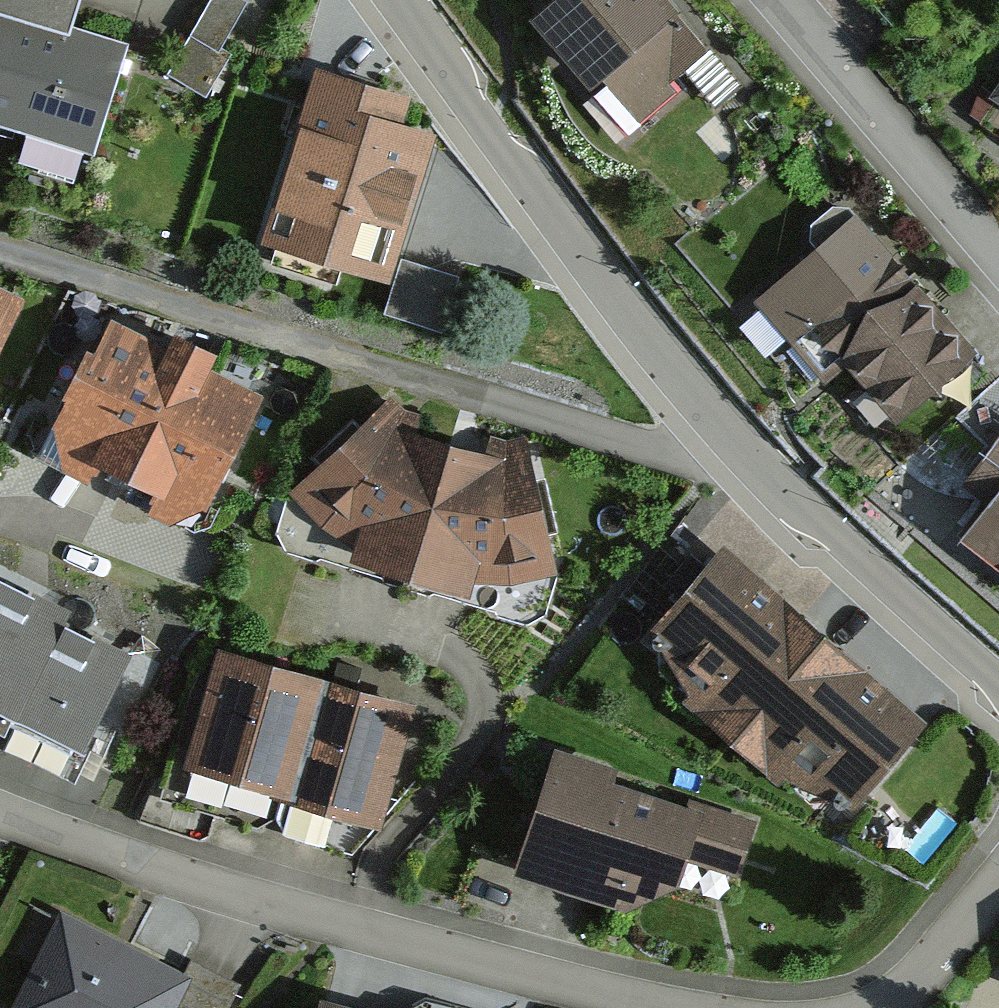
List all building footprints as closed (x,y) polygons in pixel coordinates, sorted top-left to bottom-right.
[(117,155),(145,54),(69,33),(78,0),(0,0),(0,123),(117,155)] [(667,0),(575,0),(582,8),(554,32),(649,140),(729,71),(667,0)] [(428,109),(341,87),(299,252),(412,281),(448,142),(421,135),(428,109)] [(995,359),(860,222),(776,304),(851,381),(876,357),(935,417),(995,359)] [(14,309),(0,302),(0,339),(14,309)] [(269,410),(124,342),(72,452),(216,520),(269,410)] [(429,566),(470,433),(401,413),(313,501),(373,549),(429,566)] [(470,433),(429,566),(491,585),(566,576),(543,454),(470,433)] [(753,724),(821,648),(730,567),(662,643),(753,724)] [(48,617),(0,595),(0,719),(48,617)] [(128,654),(48,617),(0,719),(0,726),(77,761),(128,654)] [(845,805),(912,730),(821,648),(753,724),(845,805)] [(284,803),(315,693),(228,668),(197,779),(284,803)] [(370,827),(402,717),(315,693),(284,803),(370,827)] [(760,822),(576,762),(540,874),(689,921),(704,873),(740,884),(760,822)] [(82,919),(34,1007),(242,1007),(255,985),(205,958),(194,979),(82,919)]
